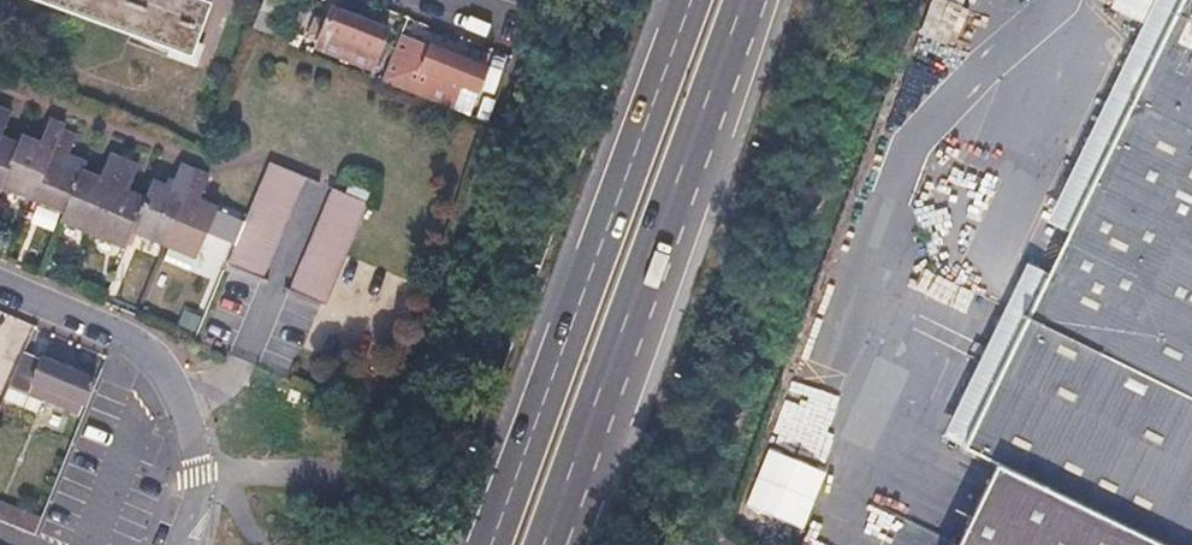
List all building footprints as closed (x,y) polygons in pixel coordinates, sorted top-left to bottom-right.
[(189,59),(210,7),(192,0),(32,0),(189,59)] [(947,438),(1164,544),(1191,544),(1191,0),(1165,0),(947,438)] [(384,30),(327,8),(319,31),(337,38),(331,52),(348,58),(353,45),(366,50),(364,55),(371,57),(373,52),(375,53),(384,30)] [(410,43),(398,39),(386,70),(396,74),(395,77),(444,95),(449,82),(474,92),(483,70),(411,41),(410,43)] [(366,50),(353,45),(348,58),(361,63),(364,55),(366,50)] [(29,199),(62,214),(58,221),(90,235),(122,249),(130,232),(160,245),(193,259),(213,212),(195,204),(205,181),(191,175),(176,169),(166,191),(149,185),(142,201),(125,193),(135,170),(120,164),(106,158),(96,181),(79,174),(82,166),(63,157),(70,139),(58,134),(60,129),(44,123),(34,146),(18,140),(14,148),(0,142),(0,187),(29,199)] [(265,164),(239,223),(222,264),(255,278),(299,178),(265,164)] [(335,181),(330,191),(287,292),(320,306),(372,187),(338,173),(335,181)] [(19,352),(14,365),(6,384),(77,414),(90,380),(19,352)] [(0,359),(0,398),(6,384),(14,365),(0,359)] [(786,394),(747,510),(795,526),(834,410),(786,394)] [(999,466),(960,544),(1159,544),(999,466)] [(30,534),(36,520),(0,505),(0,522),(30,534)]
